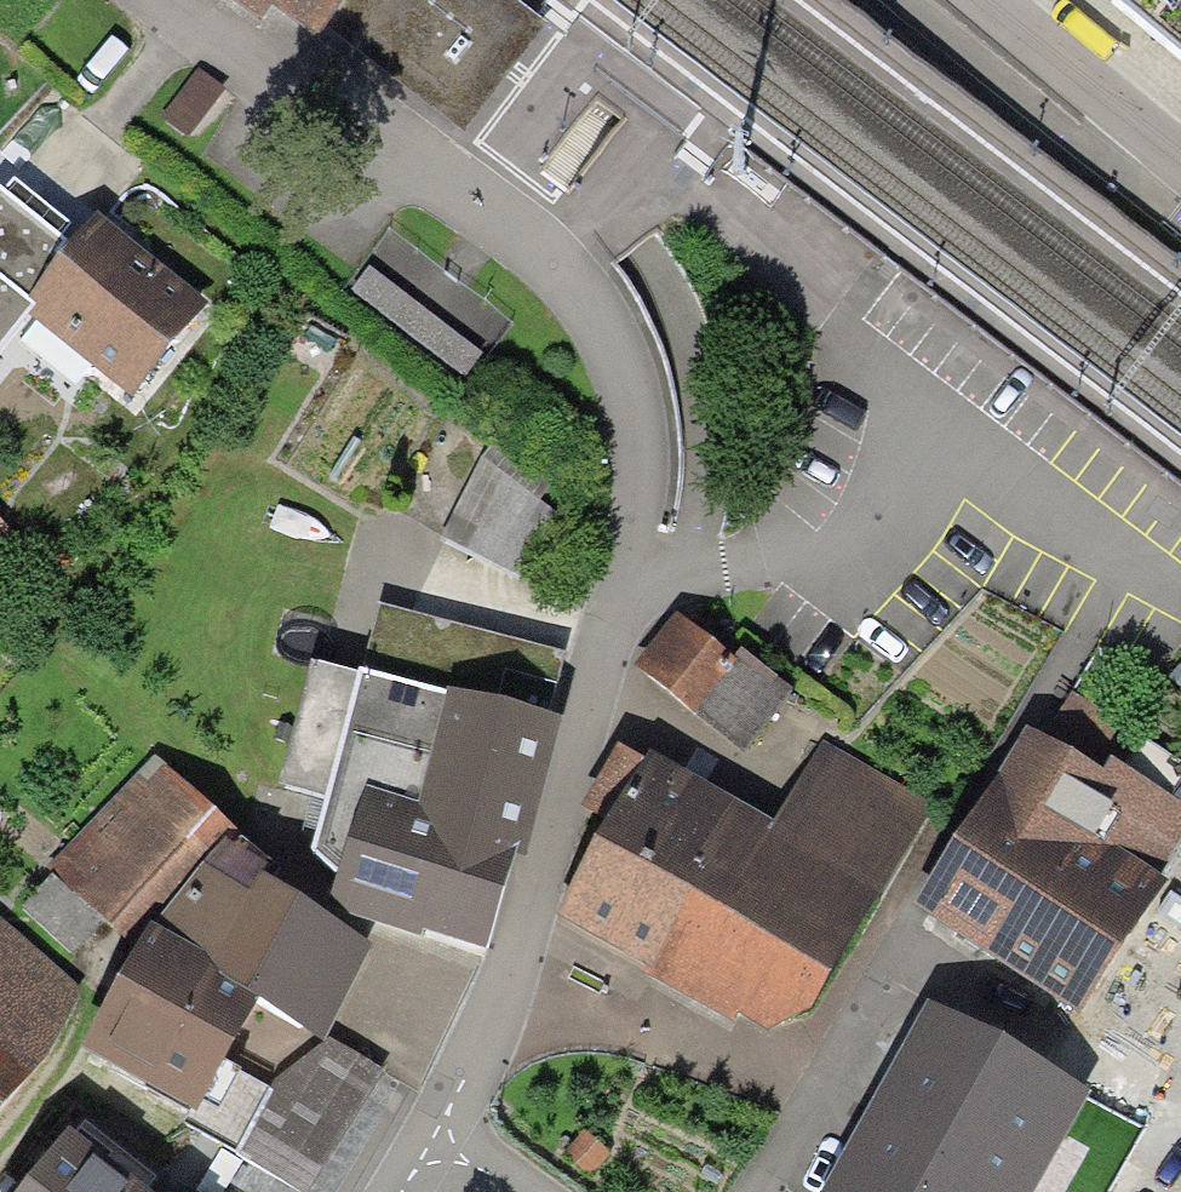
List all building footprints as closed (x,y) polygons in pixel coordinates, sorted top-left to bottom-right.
[(327,30),(464,135),(548,25),(515,0),(229,0),(262,25),(272,12),(317,45),(327,30)] [(1180,49),(1180,0),(1121,0),(1180,49)] [(18,184),(0,208),(0,276),(18,291),(69,224),(18,184)] [(96,217),(21,312),(131,400),(207,305),(141,253),(96,217)] [(482,355),(370,267),(351,292),(462,380),(482,355)] [(555,514),(483,457),(439,541),(520,579),(555,514)] [(0,520),(0,544),(12,533),(0,520)] [(362,674),(546,718),(564,654),(379,606),(362,674)] [(734,661),(675,615),(634,668),(694,715),(698,711),(736,663),(734,661)] [(742,652),(734,661),(736,663),(698,711),(748,749),(792,693),(742,652)] [(324,801),(358,679),(312,665),(278,788),(324,801)] [(339,875),(328,911),(420,943),(422,936),(486,955),(515,859),(526,864),(563,722),(546,718),(362,674),(359,674),(358,679),(324,801),(310,852),(339,875)] [(1027,729),(911,909),(1083,1018),(1167,887),(1156,880),(1180,841),(1180,807),(1128,774),(1111,763),(1102,777),(1027,729)] [(648,758),(559,917),(733,1027),(737,1017),(768,1035),(813,1014),(935,805),(824,744),(772,823),(648,758)] [(1128,774),(1180,807),(1180,767),(1146,745),(1128,774)] [(151,929),(227,843),(237,835),(154,757),(51,866),(143,943),(151,929)] [(329,1039),(375,951),(262,882),(272,869),(227,843),(151,929),(143,943),(80,1053),(197,1119),(259,1008),(321,1044),(325,1046),(329,1039)] [(84,996),(0,919),(0,1111),(84,996)] [(1095,1090),(932,999),(862,1122),(823,1191),(1037,1191),(1095,1090)] [(329,1039),(325,1046),(321,1044),(270,1088),(235,1154),(301,1191),(307,1191),(382,1070),(329,1039)] [(583,1129),(561,1154),(587,1178),(610,1153),(583,1129)] [(69,1134),(21,1191),(142,1191),(69,1134)]
